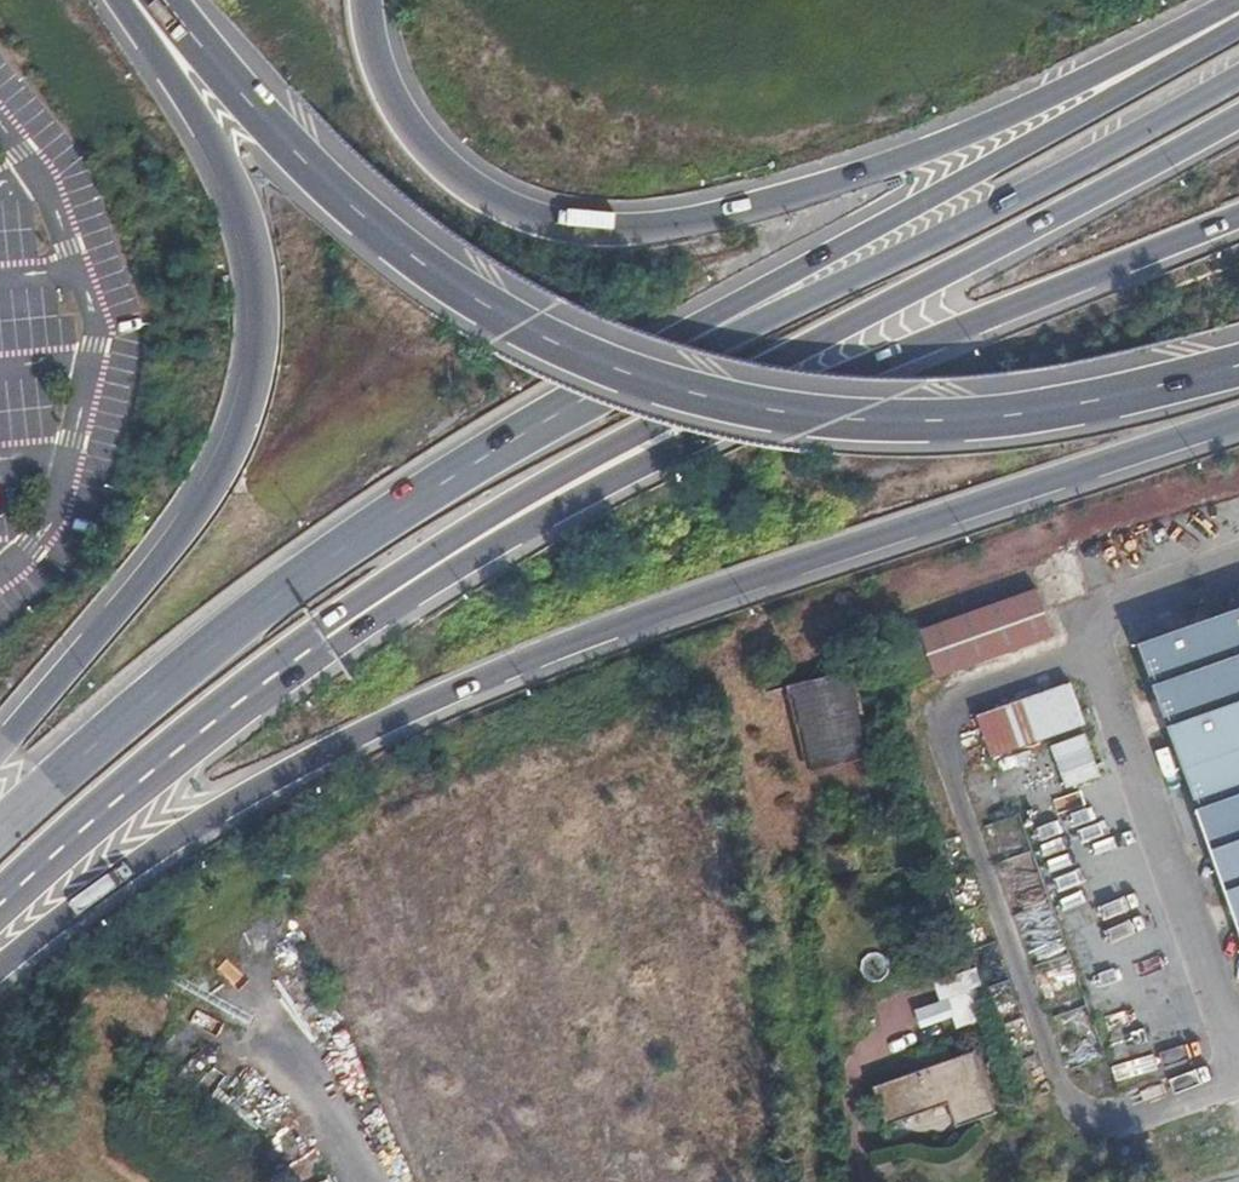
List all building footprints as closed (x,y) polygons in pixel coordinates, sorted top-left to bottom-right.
[(922,632),(895,641),(910,685),(937,676),(938,678),(1054,637),(1037,591),(922,632)] [(1140,646),(1199,811),(1238,923),(1238,611),(1140,646)] [(854,671),(788,687),(809,773),(876,757),(854,671)] [(1070,685),(978,717),(992,758),(1085,724),(1070,685)] [(977,989),(947,999),(958,1029),(987,1019),(977,989)] [(976,1052),(875,1087),(888,1126),(950,1104),(958,1127),(997,1113),(976,1052)]
